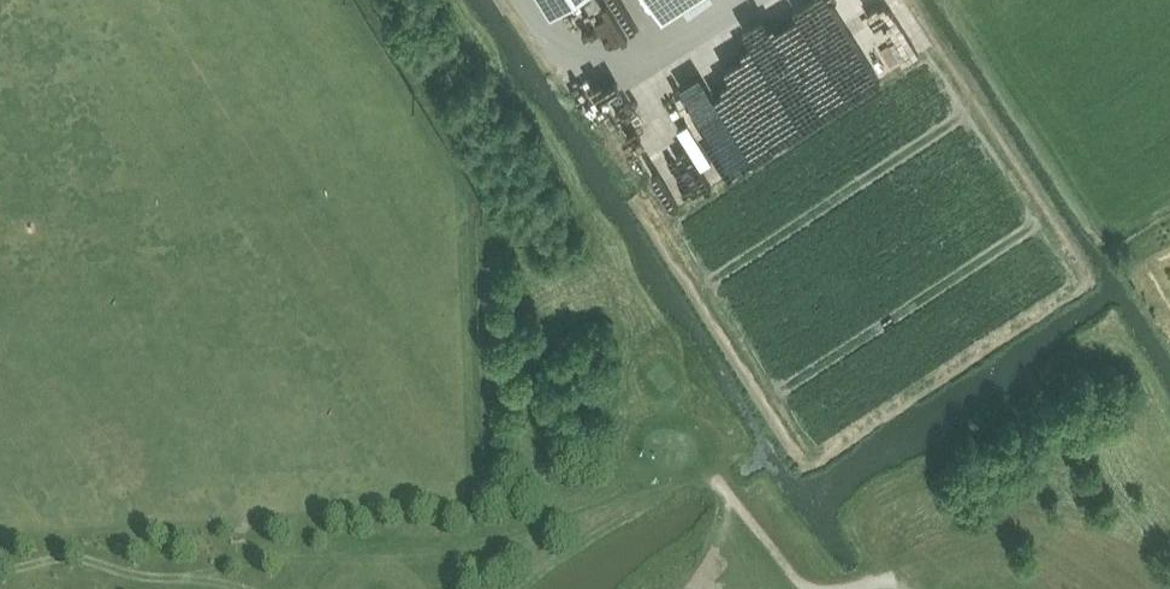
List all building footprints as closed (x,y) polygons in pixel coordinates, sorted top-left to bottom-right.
[(664,18),(693,0),(653,0),(664,18)]
